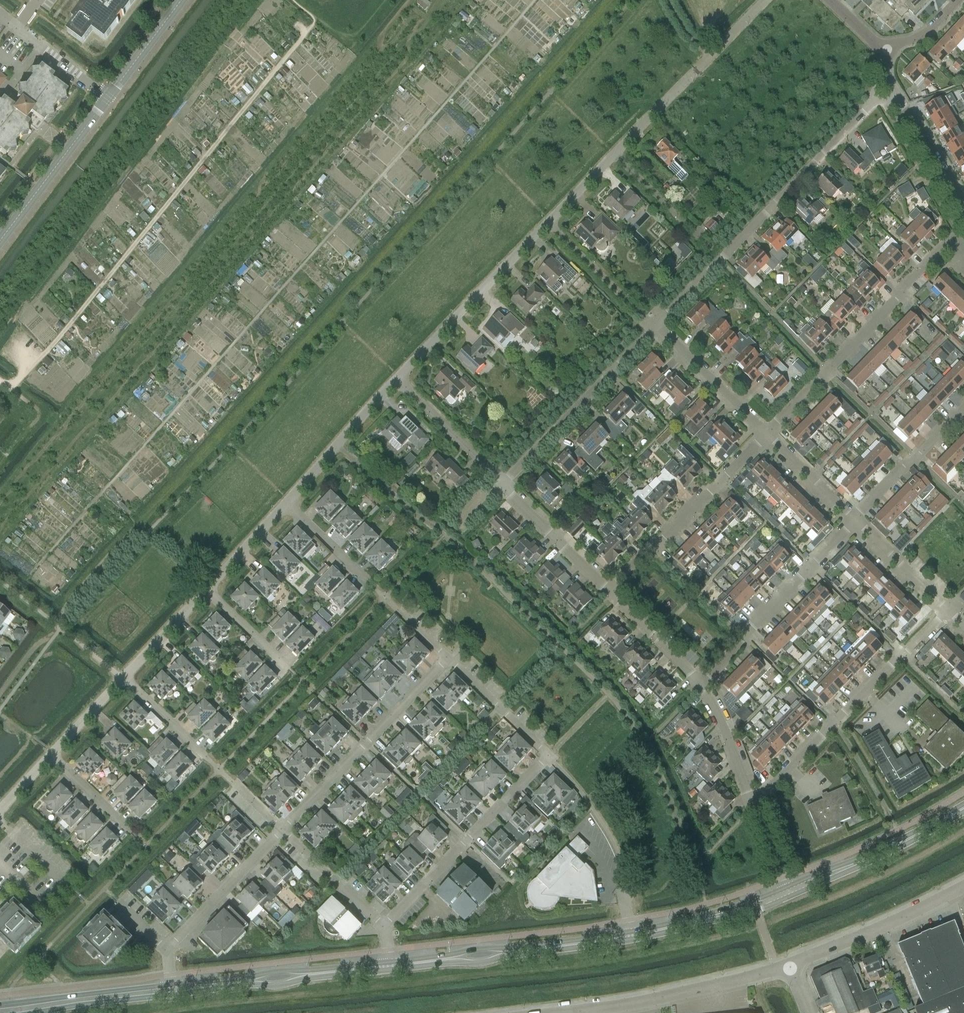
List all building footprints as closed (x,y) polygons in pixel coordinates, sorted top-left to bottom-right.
[(86,40),(95,26),(106,34),(105,35),(108,36),(111,32),(110,32),(117,22),(119,23),(119,22),(118,21),(123,15),(124,16),(125,15),(124,14),(130,5),(131,5),(134,1),(133,0),(87,0),(91,3),(77,21),(68,32),(72,35),(77,38),(78,38),(77,37),(79,34),(85,38),(85,39),(86,40)] [(862,1),(869,7),(892,29),(902,20),(901,19),(905,14),(896,5),(900,0),(894,0),(892,1),(896,5),(891,9),(882,0),(862,0),(862,1)] [(896,5),(905,14),(910,10),(915,15),(930,0),(900,0),(896,5)] [(954,28),(963,37),(963,21),(962,20),(954,28)] [(946,37),(957,47),(963,39),(963,37),(954,28),(946,37)] [(957,47),(946,37),(938,46),(948,56),(957,47)] [(948,56),(938,46),(929,55),(940,65),(948,56)] [(912,65),(922,75),(930,66),(920,56),(912,65)] [(922,75),(912,65),(903,74),(913,84),(922,75)] [(0,104),(0,151),(6,155),(29,125),(37,131),(67,91),(51,79),(53,76),(41,67),(17,98),(13,94),(7,102),(3,99),(0,104)] [(931,83),(927,79),(923,83),(928,87),(931,83)] [(937,102),(934,96),(922,101),(927,108),(937,102)] [(946,97),(925,109),(931,118),(947,109),(951,107),(946,97)] [(947,109),(931,118),(936,128),(953,118),(947,109)] [(953,118),(936,128),(942,137),(958,128),(953,118)] [(863,154),(872,164),(876,160),(876,161),(882,158),(879,152),(885,149),(888,154),(896,149),(890,140),(889,141),(880,126),(862,137),(869,148),(863,154)] [(958,128),(942,137),(947,147),(963,137),(958,128)] [(947,147),(953,156),(963,149),(963,138),(963,137),(947,147)] [(662,150),(658,155),(677,174),(676,176),(682,182),(688,176),(673,161),(679,155),(665,141),(659,147),(662,150)] [(953,156),(958,165),(963,162),(963,149),(953,156)] [(872,164),(863,154),(858,159),(850,150),(839,160),(853,173),(859,167),(864,172),(872,164)] [(905,174),(908,171),(902,164),(899,167),(905,174)] [(827,173),(817,184),(832,198),(839,191),(844,197),(847,193),(848,195),(854,189),(843,178),(838,183),(827,173)] [(901,195),(912,188),(909,183),(897,189),(901,195)] [(667,184),(663,188),(668,193),(669,193),(669,194),(673,190),(667,184)] [(912,188),(901,195),(903,200),(915,193),(912,188)] [(929,199),(923,188),(916,192),(923,203),(929,199)] [(616,192),(605,203),(623,221),(634,210),(633,209),(640,201),(630,191),(623,199),(616,192)] [(803,197),(792,208),(803,219),(800,222),(807,228),(820,215),(822,217),(831,208),(821,199),(813,207),(803,197)] [(917,210),(909,217),(915,223),(930,238),(932,236),(930,233),(935,228),(932,224),(938,219),(928,210),(923,215),(917,210)] [(588,221),(575,234),(592,251),(595,248),(598,250),(599,251),(600,252),(602,252),(603,252),(605,251),(606,250),(607,249),(607,247),(607,246),(607,244),(606,243),(607,241),(610,244),(620,233),(602,216),(593,226),(588,221)] [(712,219),(705,226),(713,234),(720,227),(712,219)] [(779,221),(771,230),(786,244),(791,239),(798,246),(805,239),(786,220),(782,224),(779,221)] [(915,223),(908,231),(920,243),(926,237),(929,240),(930,238),(915,223)] [(862,225),(858,229),(860,232),(863,234),(867,229),(862,225)] [(903,226),(896,234),(900,239),(905,244),(901,248),(911,257),(917,251),(915,249),(920,243),(908,231),(903,226)] [(786,244),(771,230),(762,238),(773,249),(769,253),(780,264),(787,257),(780,250),(786,244)] [(851,236),(847,241),(857,250),(861,246),(851,236)] [(891,239),(879,251),(884,255),(897,267),(902,262),(905,264),(911,257),(901,248),(891,239)] [(683,243),(678,248),(682,253),(680,256),(685,260),(692,252),(683,243)] [(844,243),(840,248),(850,257),(854,253),(844,243)] [(754,247),(746,255),(761,270),(765,265),(772,272),(780,264),(769,253),(765,258),(754,247)] [(810,265),(815,260),(809,254),(804,258),(810,265)] [(761,270),(746,255),(737,264),(748,275),(744,279),(755,290),(759,286),(762,283),(755,276),(761,270)] [(884,255),(873,266),(886,278),(889,275),(891,278),(893,275),(891,273),(897,267),(884,255)] [(552,259),(537,274),(545,282),(543,283),(555,294),(562,286),(558,281),(561,278),(568,284),(578,275),(559,256),(554,261),(552,259)] [(878,286),(881,289),(886,283),(867,265),(864,262),(859,267),(862,270),(857,276),(860,279),(873,292),(878,286)] [(811,277),(817,283),(829,271),(822,265),(811,277)] [(942,294),(953,283),(944,275),(933,286),(942,294)] [(860,279),(848,292),(863,306),(870,299),(868,297),(873,292),(860,279)] [(953,283),(942,294),(950,302),(961,291),(953,283)] [(521,291),(512,301),(527,316),(537,305),(535,304),(544,295),(535,286),(526,295),(521,291)] [(961,291),(950,302),(958,310),(963,304),(963,294),(961,291)] [(863,306),(848,292),(844,296),(836,304),(849,316),(855,310),(857,313),(863,306)] [(791,298),(790,299),(787,302),(792,307),(797,303),(791,298)] [(720,313),(719,312),(711,305),(707,310),(700,304),(687,317),(697,327),(705,318),(710,323),(712,321),(713,321),(712,321),(720,313)] [(829,312),(825,316),(840,331),(846,324),(843,322),(849,316),(836,304),(829,312)] [(924,313),(927,309),(923,305),(919,308),(924,313)] [(713,321),(716,325),(707,334),(717,343),(718,343),(729,332),(731,329),(724,322),(729,318),(724,313),(726,311),(722,309),(719,312),(720,313),(712,321),(713,321)] [(903,322),(914,333),(923,324),(911,313),(903,322)] [(498,315),(483,330),(494,341),(500,335),(503,338),(508,332),(514,338),(524,328),(513,318),(508,324),(498,315)] [(840,331),(825,316),(813,328),(825,341),(831,335),(833,337),(840,331)] [(787,319),(784,322),(789,327),(792,324),(787,319)] [(940,329),(944,325),(939,320),(935,324),(940,329)] [(914,333),(903,322),(895,330),(906,341),(914,333)] [(825,341),(813,328),(812,329),(807,325),(800,332),(802,334),(799,337),(806,346),(816,355),(822,349),(820,346),(825,341)] [(944,325),(940,329),(944,333),(948,329),(944,325)] [(895,330),(887,338),(898,349),(906,341),(895,330)] [(717,343),(715,345),(725,355),(734,346),(739,350),(741,348),(748,340),(747,340),(749,338),(750,337),(747,335),(744,337),(740,333),(735,338),(729,332),(718,343),(717,343)] [(941,334),(929,347),(933,350),(937,346),(944,338),(941,334)] [(956,345),(960,341),(955,336),(952,340),(956,345)] [(741,348),(745,352),(735,361),(745,371),(743,373),(744,373),(743,373),(746,370),(746,371),(758,359),(757,359),(759,357),(752,350),(757,345),(749,338),(747,340),(748,340),(741,348)] [(898,349),(887,338),(879,346),(890,357),(898,349)] [(468,347),(457,358),(463,364),(462,364),(467,369),(468,369),(474,375),(485,364),(481,360),(492,349),(482,339),(471,351),(468,347)] [(539,343),(535,339),(531,344),(535,348),(539,343)] [(61,341),(55,347),(65,356),(69,352),(71,353),(72,351),(61,341)] [(947,342),(942,346),(950,355),(955,350),(947,342)] [(890,357),(879,346),(871,355),(882,365),(890,357)] [(933,350),(929,347),(924,351),(928,355),(933,350)] [(938,356),(935,353),(930,357),(934,361),(938,356)] [(644,376),(638,383),(646,391),(656,381),(652,376),(662,366),(652,355),(638,370),(644,376)] [(871,355),(863,363),(875,374),(882,365),(871,355)] [(764,365),(758,359),(746,371),(746,370),(743,373),(744,373),(754,383),(763,373),(767,378),(770,376),(769,375),(776,368),(775,368),(780,363),(776,358),(771,363),(768,361),(764,365)] [(913,363),(917,367),(921,362),(917,359),(913,363)] [(927,361),(919,369),(922,373),(927,368),(926,368),(930,364),(927,361)] [(963,381),(963,365),(962,362),(953,371),(963,381)] [(769,375),(770,376),(773,379),(764,389),(774,398),(787,385),(781,378),(788,370),(780,363),(775,368),(776,368),(769,375)] [(875,374),(863,363),(855,371),(867,382),(875,374)] [(917,367),(913,363),(908,368),(912,371),(917,367)] [(803,365),(799,370),(804,375),(808,370),(803,365)] [(438,377),(434,381),(440,387),(436,391),(451,406),(458,399),(457,397),(463,391),(467,395),(474,387),(464,378),(460,382),(447,369),(443,373),(440,375),(438,377)] [(867,382),(855,371),(847,379),(858,390),(867,382)] [(945,379),(957,390),(963,382),(963,381),(953,371),(945,379)] [(668,398),(683,382),(674,374),(664,385),(659,381),(649,391),(642,398),(644,401),(651,394),(657,399),(663,392),(668,398)] [(901,375),(897,379),(901,383),(905,379),(901,375)] [(901,383),(897,379),(897,380),(894,377),(889,381),(896,388),(901,383)] [(945,379),(938,387),(949,398),(957,390),(945,379)] [(907,381),(903,385),(907,389),(911,385),(907,381)] [(683,382),(668,398),(674,403),(668,410),(676,417),(686,407),(682,402),(692,391),(683,382)] [(907,389),(903,385),(898,390),(902,394),(907,389)] [(938,387),(930,395),(941,406),(949,398),(938,387)] [(885,391),(881,396),(885,399),(889,395),(885,391)] [(613,403),(626,416),(633,410),(639,416),(646,409),(638,400),(634,404),(623,394),(617,401),(616,400),(613,403)] [(941,406),(930,395),(922,404),(933,414),(941,406)] [(831,396),(823,405),(834,416),(842,408),(842,407),(831,396)] [(885,399),(881,396),(872,405),(876,409),(885,399)] [(692,422),(685,429),(694,438),(705,427),(708,423),(704,418),(710,412),(700,401),(686,416),(692,422)] [(890,405),(887,402),(882,406),(886,410),(890,405)] [(626,416),(613,403),(609,407),(610,408),(604,414),(614,424),(610,428),(619,437),(627,428),(621,422),(626,416)] [(842,408),(851,417),(856,412),(846,403),(842,407),(842,408)] [(922,404),(914,412),(925,423),(933,414),(922,404)] [(823,405),(815,413),(826,424),(834,416),(823,405)] [(648,410),(645,413),(651,419),(654,417),(648,410)] [(925,423),(914,412),(906,420),(917,431),(925,423)] [(815,413),(807,421),(818,432),(826,424),(815,413)] [(398,418),(382,435),(390,443),(398,450),(402,446),(408,440),(414,447),(419,451),(430,440),(406,417),(402,422),(398,418)] [(717,444),(731,429),(722,420),(711,431),(707,427),(696,438),(704,445),(711,439),(717,444)] [(857,420),(848,430),(852,433),(861,424),(857,420)] [(917,431),(906,420),(897,429),(909,439),(917,431)] [(807,421),(799,429),(810,440),(818,432),(807,421)] [(619,437),(610,428),(606,433),(597,424),(591,430),(590,429),(586,433),(600,447),(600,446),(609,437),(614,442),(619,437)] [(866,424),(862,428),(865,431),(871,437),(875,433),(866,424)] [(668,429),(663,434),(668,439),(673,434),(668,429)] [(731,429),(717,444),(722,450),(716,456),(724,464),(734,453),(730,449),(741,438),(731,429)] [(799,429),(791,437),(797,444),(802,448),(798,453),(803,458),(815,445),(810,440),(799,429)] [(852,433),(848,430),(844,434),(848,438),(852,433)] [(859,431),(854,435),(858,439),(862,434),(859,431)] [(600,447),(586,433),(583,436),(584,437),(577,444),(589,456),(585,460),(596,471),(604,463),(596,455),(602,449),(600,446),(600,447)] [(858,439),(854,435),(850,440),(847,444),(849,446),(852,443),(853,443),(858,439)] [(837,441),(832,446),(836,450),(840,445),(837,441)] [(960,441),(952,450),(963,460),(963,459),(963,445),(960,441)] [(797,444),(793,448),(798,453),(802,448),(797,444)] [(843,447),(838,452),(842,455),(850,448),(849,447),(849,446),(847,444),(843,447)] [(678,466),(694,481),(698,477),(697,475),(701,471),(691,462),(696,458),(683,446),(676,453),(684,460),(678,466)] [(832,446),(824,454),(828,458),(829,458),(828,457),(832,454),(836,450),(832,446)] [(873,454),(884,465),(893,457),(881,446),(873,454)] [(963,460),(952,450),(944,458),(955,468),(963,460)] [(652,455),(647,451),(643,455),(647,459),(652,455)] [(838,452),(831,460),(834,464),(842,455),(838,452)] [(406,469),(416,458),(411,453),(400,464),(406,469)] [(558,459),(554,463),(556,466),(556,465),(568,476),(573,471),(581,479),(590,469),(579,458),(574,463),(565,453),(559,460),(558,459)] [(828,458),(824,454),(816,463),(820,466),(828,458)] [(873,454),(865,462),(876,473),(884,465),(873,454)] [(437,457),(424,470),(432,477),(435,473),(441,478),(444,475),(455,485),(464,476),(453,465),(450,469),(437,457)] [(762,462),(758,458),(740,476),(744,481),(752,473),(759,480),(771,468),(763,461),(762,462)] [(955,468),(944,458),(936,466),(947,477),(955,468)] [(834,464),(831,460),(823,468),(826,472),(822,476),(825,479),(830,475),(827,472),(834,464)] [(876,473),(865,462),(857,470),(868,481),(876,473)] [(694,481),(678,466),(670,474),(665,469),(660,474),(662,475),(671,483),(674,480),(684,489),(687,485),(689,486),(694,481)] [(771,468),(759,480),(756,483),(763,490),(778,475),(771,468)] [(857,470),(849,478),(860,489),(868,481),(857,470)] [(920,474),(908,487),(918,497),(919,497),(923,501),(931,493),(929,491),(933,487),(920,474)] [(546,475),(535,487),(543,495),(540,498),(549,506),(558,497),(553,493),(559,487),(546,475)] [(627,480),(623,475),(617,481),(621,486),(627,480)] [(657,477),(648,486),(669,507),(673,503),(671,501),(675,497),(666,488),(671,483),(662,475),(658,479),(657,477)] [(785,482),(778,475),(763,490),(770,497),(785,482)] [(402,477),(397,483),(401,486),(407,481),(402,477)] [(737,478),(733,482),(738,487),(742,483),(737,478)] [(860,489),(849,478),(841,487),(846,492),(852,498),(860,489)] [(785,482),(770,497),(778,505),(781,501),(793,489),(785,482)] [(566,484),(561,489),(572,499),(576,494),(566,484)] [(669,507),(648,486),(643,491),(637,491),(632,496),(637,500),(646,509),(649,505),(658,514),(662,510),(664,512),(669,507)] [(841,486),(837,490),(842,495),(846,492),(841,487),(841,486)] [(918,497),(908,487),(900,495),(911,506),(918,497)] [(800,496),(793,489),(781,501),(788,508),(800,496)] [(331,493),(315,509),(329,523),(345,506),(341,502),(342,499),(341,497),(340,496),(338,495),(335,496),(331,493)] [(900,495),(892,503),(903,514),(911,506),(900,495)] [(949,502),(942,495),(929,508),(933,512),(936,515),(947,504),(949,502)] [(800,496),(788,508),(796,515),(807,503),(800,496)] [(731,501),(724,508),(736,520),(743,513),(746,516),(751,511),(737,498),(733,503),(731,501)] [(636,509),(628,517),(644,532),(648,528),(646,527),(650,523),(643,516),(648,512),(645,510),(646,509),(637,500),(632,505),(636,509)] [(815,511),(807,503),(796,515),(803,523),(815,511)] [(892,503),(884,511),(895,522),(894,522),(898,526),(906,518),(902,514),(903,514),(892,503)] [(761,507),(758,510),(762,515),(762,516),(764,518),(768,514),(766,511),(765,512),(761,507)] [(736,520),(724,508),(717,515),(729,527),(736,520)] [(348,509),(332,526),(346,539),(362,522),(358,518),(359,515),(358,514),(357,512),(355,512),(352,513),(348,509)] [(822,518),(815,511),(803,523),(810,530),(822,518)] [(871,524),(886,539),(891,535),(886,530),(894,522),(895,522),(884,511),(871,524)] [(501,514),(491,524),(502,535),(501,536),(506,541),(508,539),(512,543),(519,536),(514,532),(518,528),(513,523),(512,524),(501,514)] [(771,517),(768,514),(764,518),(767,521),(768,520),(772,524),(775,521),(771,517)] [(717,515),(710,522),(722,534),(729,527),(717,515)] [(611,526),(625,540),(629,536),(633,540),(637,536),(639,537),(644,532),(628,517),(624,521),(621,519),(618,519),(612,526),(611,526)] [(822,518),(810,530),(817,537),(810,544),(807,547),(812,552),(815,549),(834,529),(822,518)] [(929,523),(925,519),(917,528),(921,532),(929,523)] [(579,520),(567,532),(574,538),(586,526),(579,520)] [(722,534),(710,522),(702,530),(715,542),(722,534)] [(625,540),(611,526),(612,526),(609,523),(601,531),(608,537),(602,543),(618,558),(622,554),(621,553),(625,549),(621,545),(625,540)] [(365,525),(349,542),(363,555),(379,539),(375,535),(376,532),(375,530),(374,528),(372,528),(369,529),(365,525)] [(752,534),(756,530),(752,526),(748,530),(752,534)] [(787,539),(790,536),(785,531),(788,529),(785,526),(780,532),(787,539)] [(298,529),(285,543),(302,560),(316,546),(312,542),(298,529)] [(702,530),(695,537),(708,549),(715,542),(702,530)] [(913,540),(909,536),(907,534),(903,538),(909,544),(913,540)] [(695,537),(688,544),(701,556),(708,549),(695,537)] [(523,540),(512,552),(521,561),(524,557),(529,561),(532,558),(536,562),(544,554),(535,545),(532,549),(523,540)] [(772,554),(784,566),(791,559),(789,557),(793,552),(780,540),(776,544),(769,551),(772,554)] [(382,542),(366,558),(380,572),(396,555),(392,551),(393,548),(392,546),(391,545),(389,544),(386,545),(382,542)] [(618,558),(602,543),(597,548),(592,543),(584,551),(595,561),(598,557),(608,566),(611,562),(613,563),(618,558)] [(701,556),(688,544),(681,551),(694,563),(697,560),(700,564),(704,560),(701,556)] [(850,567),(861,556),(854,549),(853,550),(849,545),(830,564),(835,568),(842,560),(849,567),(850,567)] [(284,549),(271,563),(288,579),(291,575),(294,575),(296,575),(297,573),(298,571),(297,569),(301,565),(284,549)] [(694,563),(681,551),(673,560),(675,562),(671,566),(684,578),(689,574),(686,571),(694,563)] [(784,566),(772,554),(765,561),(777,573),(784,566)] [(850,567),(849,567),(846,571),(853,578),(868,563),(861,556),(850,567)] [(777,573),(765,561),(758,569),(770,581),(777,573)] [(875,570),(868,563),(853,578),(860,586),(864,581),(864,582),(875,570)] [(547,564),(535,576),(542,584),(546,580),(553,586),(552,588),(557,593),(564,586),(558,580),(564,573),(559,568),(555,572),(547,564)] [(770,581),(758,569),(753,565),(746,572),(763,588),(770,581)] [(332,570),(327,566),(318,575),(323,579),(332,570)] [(323,579),(317,586),(328,597),(345,579),(333,568),(332,570),(323,579)] [(265,570),(251,584),(268,600),(272,596),(274,596),(276,596),(278,594),(278,592),(277,590),(281,586),(265,570)] [(875,570),(864,582),(871,589),(883,577),(875,570)] [(763,588),(746,572),(739,579),(756,596),(763,588)] [(315,577),(311,581),(313,582),(316,585),(320,581),(315,577)] [(871,589),(868,593),(875,600),(879,596),(890,584),(883,577),(871,589)] [(739,579),(732,587),(749,603),(756,596),(739,579)] [(697,590),(702,586),(696,581),(692,585),(697,591),(697,590)] [(348,582),(331,599),(343,611),(359,593),(348,582)] [(712,582),(704,590),(707,593),(710,591),(711,592),(716,586),(712,582)] [(825,607),(826,606),(832,600),(835,602),(839,598),(824,583),(820,588),(813,595),(825,607)] [(897,591),(890,584),(879,596),(886,603),(897,591)] [(245,585),(232,599),(246,612),(250,608),(252,608),(254,608),(256,606),(256,605),(255,602),(259,598),(245,585)] [(575,585),(561,599),(571,608),(568,610),(575,617),(591,600),(575,585)] [(732,587),(725,594),(742,610),(749,603),(732,587)] [(897,591),(886,603),(893,610),(904,598),(897,591)] [(742,610),(725,594),(724,593),(717,601),(719,603),(714,608),(727,620),(731,616),(734,618),(742,610)] [(825,607),(813,595),(805,602),(821,617),(829,609),(826,606),(825,607)] [(912,606),(904,598),(893,610),(900,617),(912,606)] [(821,617),(805,602),(798,609),(814,624),(821,617)] [(912,606),(900,617),(908,625),(900,632),(905,637),(917,625),(913,621),(920,613),(912,606)] [(2,623),(10,614),(0,607),(0,621),(2,623)] [(324,608),(319,612),(328,622),(333,618),(324,608)] [(814,624),(798,609),(791,617),(807,631),(814,624)] [(855,623),(861,617),(857,613),(851,619),(855,623)] [(289,614),(283,621),(274,630),(272,632),(284,643),(300,626),(297,622),(298,620),(297,618),(296,617),(294,616),(291,617),(289,614)] [(313,620),(327,631),(332,625),(317,614),(313,620)] [(395,614),(381,629),(385,633),(394,625),(395,626),(401,620),(395,614)] [(217,615),(204,629),(218,642),(222,638),(224,638),(226,638),(228,636),(228,635),(227,632),(231,628),(217,615)] [(274,630),(283,621),(278,617),(269,626),(274,630)] [(791,617),(784,624),(797,636),(800,638),(807,631),(791,617)] [(605,642),(620,627),(611,619),(602,628),(599,624),(591,633),(597,639),(600,637),(605,642)] [(880,623),(877,627),(882,631),(887,625),(882,621),(880,624),(880,623)] [(831,627),(835,631),(840,625),(836,622),(831,627)] [(797,636),(784,624),(777,631),(790,643),(791,643),(797,636)] [(628,635),(620,627),(605,642),(610,647),(607,650),(615,657),(624,649),(619,644),(628,635)] [(303,628),(287,645),(298,657),(315,639),(303,628)] [(843,628),(837,633),(841,636),(846,631),(843,628)] [(14,632),(23,638),(25,636),(22,630),(16,629),(14,632)] [(385,633),(381,629),(377,633),(382,638),(385,633)] [(863,644),(876,656),(883,649),(876,642),(880,638),(871,629),(867,634),(870,637),(863,644)] [(790,643),(777,631),(770,638),(783,651),(783,650),(785,653),(793,645),(791,643),(790,643)] [(23,638),(14,632),(12,634),(15,640),(21,641),(23,638)] [(203,636),(190,650),(206,666),(211,661),(213,662),(215,661),(216,660),(217,658),(216,656),(220,652),(214,646),(217,644),(208,635),(205,638),(203,636)] [(822,636),(817,642),(820,645),(826,640),(822,636)] [(920,652),(921,653),(924,656),(932,648),(939,655),(951,644),(944,637),(936,644),(932,640),(920,652)] [(783,651),(770,638),(762,646),(769,653),(765,657),(774,665),(778,661),(775,658),(783,651)] [(401,648),(419,666),(430,654),(415,640),(411,645),(409,643),(408,643),(407,643),(405,644),(401,648)] [(586,645),(580,640),(577,643),(583,649),(586,645)] [(369,650),(373,646),(369,641),(364,646),(369,650)] [(828,642),(823,647),(827,651),(832,646),(828,642)] [(624,649),(615,657),(622,665),(625,662),(630,667),(645,652),(636,644),(628,653),(624,649)] [(863,644),(856,651),(869,663),(876,656),(863,644)] [(958,651),(951,644),(939,655),(947,663),(958,651)] [(2,648),(0,650),(9,657),(11,654),(9,648),(2,648)] [(419,666),(401,648),(397,652),(397,653),(397,654),(397,655),(397,656),(397,657),(398,658),(394,662),(408,677),(419,666)] [(0,650),(0,656),(1,658),(7,659),(9,657),(0,650)] [(250,655),(245,651),(236,660),(241,664),(241,665),(250,655)] [(808,651),(803,656),(806,659),(811,654),(808,651)] [(856,651),(849,658),(861,671),(869,663),(856,651)] [(947,663),(954,670),(963,660),(963,657),(958,651),(947,663)] [(645,652),(630,667),(635,672),(633,674),(640,682),(646,676),(646,675),(648,673),(644,669),(653,660),(645,652)] [(241,665),(241,664),(235,671),(246,682),(263,665),(251,653),(250,655),(241,665)] [(849,658),(845,654),(838,661),(854,678),(861,671),(849,658)] [(809,662),(812,665),(817,660),(814,657),(809,662)] [(183,658),(169,672),(186,688),(190,683),(193,684),(194,684),(196,682),(196,680),(195,678),(199,674),(183,658)] [(752,658),(745,665),(761,680),(772,669),(763,660),(759,664),(752,658)] [(376,675),(391,689),(402,677),(401,676),(403,674),(389,661),(388,660),(386,662),(385,661),(382,661),(378,666),(373,671),(376,675)] [(954,670),(961,677),(963,674),(963,660),(954,670)] [(854,678),(838,661),(830,669),(847,685),(854,678)] [(348,663),(344,667),(348,672),(352,667),(348,663)] [(761,680),(745,665),(738,673),(750,685),(751,684),(754,687),(761,680)] [(266,667),(249,684),(252,687),(251,690),(251,692),(252,692),(253,693),(255,693),(256,693),(258,692),(261,695),(267,688),(268,690),(272,686),(271,685),(277,678),(266,667)] [(344,667),(339,672),(343,677),(348,672),(344,667)] [(847,685),(830,669),(823,676),(840,692),(847,685)] [(376,675),(373,671),(363,682),(366,685),(381,700),(391,689),(376,675)] [(646,676),(640,682),(637,685),(635,687),(637,689),(639,687),(644,692),(647,689),(652,694),(667,679),(658,671),(650,680),(646,676)] [(163,673),(149,687),(163,700),(167,696),(170,697),(172,696),(173,695),(174,693),(173,690),(177,687),(163,673)] [(738,673),(731,680),(746,695),(754,687),(751,684),(750,685),(738,673)] [(454,675),(443,687),(458,701),(469,689),(454,675)] [(779,675),(774,680),(780,686),(784,681),(780,677),(779,675)] [(840,692),(823,676),(816,683),(821,687),(820,687),(833,700),(840,692)] [(667,679),(652,694),(657,699),(654,702),(662,710),(671,700),(667,696),(675,688),(667,679)] [(746,695),(731,680),(723,688),(730,695),(726,699),(734,707),(746,695)] [(458,701),(443,687),(433,697),(448,712),(458,701)] [(833,700),(820,687),(813,695),(810,692),(806,697),(814,705),(819,701),(825,708),(833,700)] [(325,688),(320,694),(326,700),(331,694),(325,688)] [(349,697),(352,700),(366,715),(377,703),(363,689),(352,700),(349,697)] [(349,697),(348,697),(344,701),(344,702),(344,704),(344,705),(345,706),(341,711),(356,725),(366,715),(352,700),(349,697)] [(774,698),(769,703),(772,706),(777,701),(774,698)] [(315,709),(320,703),(316,699),(311,705),(315,709)] [(802,707),(795,713),(795,714),(808,726),(815,719),(808,712),(812,708),(803,699),(799,704),(802,707)] [(190,717),(188,719),(200,730),(216,712),(213,709),(214,708),(214,707),(214,705),(212,703),(210,703),(207,704),(205,701),(199,708),(190,717)] [(148,716),(135,703),(121,717),(135,730),(139,726),(142,727),(144,726),(145,725),(145,723),(145,721),(146,719),(147,721),(152,720),(159,727),(163,723),(152,712),(148,716)] [(199,708),(194,703),(185,713),(190,717),(199,708)] [(247,704),(243,708),(249,713),(253,709),(247,704)] [(421,716),(439,733),(443,728),(444,726),(443,725),(442,723),(447,718),(432,704),(421,716)] [(917,716),(939,737),(926,751),(946,771),(963,752),(963,738),(928,704),(917,716)] [(735,714),(740,718),(748,710),(744,705),(735,714)] [(791,709),(783,717),(801,733),(808,726),(795,714),(795,713),(791,709)] [(485,710),(478,717),(482,722),(489,714),(485,710)] [(748,710),(740,718),(744,723),(753,714),(748,710)] [(301,721),(306,716),(301,711),(297,716),(301,721)] [(686,735),(701,720),(692,712),(683,721),(679,716),(662,733),(667,738),(674,731),(677,734),(681,730),(686,735)] [(760,712),(755,717),(758,720),(763,715),(760,712)] [(219,715),(202,733),(214,744),(231,727),(227,723),(228,722),(229,720),(228,719),(227,717),(225,717),(221,718),(219,715)] [(439,733),(421,716),(410,727),(425,741),(430,736),(431,737),(433,738),(434,738),(435,737),(439,733)] [(801,733),(783,717),(776,724),(794,741),(801,733)] [(322,731),(337,745),(348,733),(349,731),(335,718),(334,720),(333,719),(328,724),(327,723),(326,722),(325,722),(324,723),(323,723),(319,727),(316,724),(315,725),(322,731)] [(709,728),(701,720),(686,735),(691,739),(688,742),(695,750),(704,741),(700,737),(709,728)] [(794,741),(776,724),(769,731),(786,748),(794,741)] [(322,731),(315,725),(309,731),(316,737),(311,742),(326,756),(337,745),(322,731)] [(491,732),(495,736),(499,731),(496,727),(491,732)] [(115,730),(102,744),(119,760),(123,755),(124,756),(125,756),(127,755),(128,754),(128,753),(128,751),(127,751),(132,746),(115,730)] [(410,756),(413,759),(414,759),(410,756),(421,745),(406,731),(395,742),(410,757),(410,756)] [(769,731),(762,738),(779,755),(786,748),(769,731)] [(283,741),(287,737),(281,732),(278,736),(283,741)] [(463,732),(457,738),(462,743),(468,737),(463,732)] [(878,733),(865,742),(899,799),(930,780),(916,758),(899,768),(878,733)] [(508,739),(503,743),(521,761),(532,750),(517,735),(513,740),(512,739),(511,738),(510,738),(509,738),(508,739)] [(166,742),(161,738),(148,751),(152,755),(152,756),(153,756),(166,742)] [(779,755),(762,738),(755,745),(760,749),(759,750),(772,763),(779,755)] [(153,756),(152,756),(151,757),(162,769),(179,751),(167,740),(166,742),(153,756)] [(410,757),(395,742),(385,753),(383,755),(397,769),(399,767),(404,763),(405,764),(406,764),(407,764),(408,764),(409,764),(409,763),(413,759),(410,756),(410,757)] [(521,761),(503,743),(498,748),(498,749),(498,750),(498,751),(499,752),(499,753),(500,753),(496,758),(510,772),(521,761)] [(450,745),(445,750),(450,755),(455,750),(450,745)] [(298,749),(293,754),(311,772),(322,760),(308,746),(303,750),(302,749),(301,749),(300,749),(299,749),(298,749)] [(700,771),(714,756),(705,748),(697,756),(693,752),(684,761),(691,768),(694,765),(700,771)] [(772,763),(759,750),(752,758),(757,763),(753,768),(761,776),(766,772),(764,770),(772,763)] [(91,751),(77,764),(91,778),(95,774),(98,774),(100,774),(101,772),(101,771),(100,768),(104,764),(91,751)] [(181,754),(165,771),(176,783),(193,765),(181,754)] [(311,772),(293,754),(290,758),(289,758),(289,759),(289,760),(289,761),(289,762),(291,763),(286,768),(301,782),(311,772)] [(714,756),(700,771),(704,775),(702,778),(709,786),(718,777),(722,773),(718,768),(722,764),(714,756)] [(365,773),(383,790),(388,785),(388,783),(387,780),(391,776),(377,761),(365,773)] [(478,770),(496,787),(507,776),(492,762),(487,766),(486,765),(484,765),(482,766),(478,770)] [(425,772),(430,776),(435,771),(426,763),(421,767),(426,771),(425,772)] [(458,777),(462,772),(456,767),(452,771),(458,777)] [(496,787),(478,770),(473,775),(473,777),(473,778),(475,780),(470,784),(485,799),(496,787)] [(430,776),(425,772),(417,780),(422,785),(430,776)] [(383,790),(365,773),(355,784),(370,798),(374,794),(377,795),(379,794),(383,790)] [(108,783),(117,783),(117,775),(108,775),(108,783)] [(129,780),(125,775),(112,789),(116,793),(116,794),(129,780)] [(271,783),(289,801),(300,789),(285,775),(280,780),(280,779),(278,778),(277,778),(276,778),(275,779),(271,783)] [(537,798),(533,802),(550,818),(554,814),(552,812),(555,810),(553,808),(558,803),(559,805),(562,802),(572,792),(554,776),(535,796),(537,798)] [(116,794),(116,793),(114,795),(126,806),(143,789),(131,778),(129,780),(116,794)] [(564,785),(572,792),(574,790),(571,786),(568,782),(564,785)] [(701,793),(706,788),(708,786),(707,786),(703,782),(696,789),(701,793)] [(289,801),(271,783),(267,787),(266,788),(266,789),(266,790),(266,791),(267,792),(268,792),(263,797),(278,811),(289,801)] [(713,808),(728,793),(719,784),(711,793),(706,788),(698,797),(705,805),(707,802),(713,808)] [(62,786),(45,803),(48,806),(47,808),(48,810),(49,811),(51,812),(54,811),(56,814),(73,797),(62,786)] [(351,788),(340,800),(357,817),(362,812),(363,810),(362,807),(366,802),(351,788)] [(466,788),(456,799),(455,799),(470,814),(481,802),(466,788)] [(413,794),(413,793),(409,789),(396,802),(401,807),(413,795),(413,794)] [(829,799),(807,808),(820,837),(836,830),(835,827),(856,818),(844,789),(827,796),(829,799)] [(146,791),(129,809),(140,820),(157,803),(146,791)] [(736,801),(728,793),(713,808),(718,813),(715,815),(723,822),(732,813),(727,809),(736,801)] [(455,799),(456,799),(453,796),(448,801),(448,802),(448,803),(448,804),(448,805),(449,806),(445,811),(460,825),(470,814),(455,799)] [(77,800),(60,818),(72,829),(88,811),(77,800)] [(357,817),(340,800),(329,810),(344,825),(348,820),(352,821),(353,821),(357,817)] [(386,805),(380,812),(389,820),(395,813),(386,805)] [(525,806),(517,814),(531,828),(534,831),(542,823),(543,824),(546,824),(549,820),(534,806),(530,810),(525,806)] [(226,826),(243,842),(255,829),(237,811),(231,816),(232,820),(226,826)] [(311,823),(326,838),(326,837),(329,841),(334,836),(334,834),(333,830),(337,826),(322,812),(311,823)] [(431,826),(426,831),(440,845),(448,837),(443,833),(448,828),(433,814),(428,820),(428,823),(431,826)] [(531,828),(517,814),(505,826),(519,840),(521,838),(526,843),(529,839),(529,836),(526,833),(531,828)] [(92,815),(75,832),(78,835),(78,838),(78,840),(80,841),(81,841),(84,840),(87,843),(104,826),(92,815)] [(566,823),(563,819),(558,824),(562,827),(566,823)] [(326,838),(311,823),(301,834),(316,848),(326,838)] [(227,850),(231,854),(243,842),(226,826),(221,830),(218,831),(212,836),(227,850)] [(519,840),(505,826),(493,839),(510,855),(518,847),(515,844),(519,840)] [(107,830),(91,847),(93,849),(93,852),(93,854),(95,855),(97,856),(99,855),(102,858),(119,841),(107,830)] [(711,835),(707,830),(703,835),(707,839),(711,835)] [(414,834),(409,839),(424,853),(428,849),(432,853),(440,845),(426,831),(421,837),(418,834),(414,834)] [(231,854),(227,850),(212,836),(208,841),(208,845),(202,850),(219,867),(231,854)] [(528,891),(528,893),(528,894),(528,896),(528,897),(528,898),(529,899),(529,900),(530,902),(531,903),(532,904),(533,905),(534,906),(536,907),(537,908),(539,909),(540,909),(541,909),(542,910),(544,910),(546,910),(547,909),(549,909),(551,908),(553,907),(554,907),(555,906),(556,905),(557,904),(558,903),(559,901),(559,900),(560,898),(560,897),(595,899),(592,873),(578,859),(589,847),(578,836),(537,879),(537,878),(536,879),(535,879),(533,881),(532,882),(531,884),(530,885),(530,886),(529,887),(528,888),(528,890),(528,891)] [(424,853),(409,839),(404,845),(404,848),(407,851),(402,856),(416,870),(424,862),(419,857),(424,853)] [(510,855),(493,839),(486,847),(482,851),(500,869),(505,864),(505,860),(510,855)] [(219,867),(202,850),(198,855),(194,855),(190,859),(195,864),(194,865),(194,866),(203,875),(207,870),(212,874),(219,867)] [(349,860),(353,856),(349,851),(345,856),(349,860)] [(169,863),(176,856),(171,852),(164,858),(169,863)] [(416,870),(402,856),(397,861),(395,859),(393,859),(391,859),(390,861),(389,863),(390,865),(392,867),(390,869),(400,878),(404,882),(408,878),(416,870)] [(277,859),(269,867),(283,881),(283,880),(286,883),(294,875),(291,872),(295,867),(286,858),(282,863),(277,859)] [(338,868),(332,862),(328,867),(334,872),(338,868)] [(182,877),(181,878),(195,891),(203,883),(199,879),(203,875),(194,866),(190,870),(189,869),(182,877)] [(293,870),(298,876),(302,872),(297,866),(293,870)] [(449,881),(437,894),(450,906),(451,905),(454,908),(452,909),(465,921),(477,908),(476,907),(479,904),(480,906),(492,893),(479,881),(478,882),(475,880),(477,878),(464,866),(452,879),(453,880),(450,883),(449,881)] [(283,881),(269,867),(262,875),(266,879),(261,884),(276,898),(281,892),(281,888),(278,885),(283,881)] [(373,880),(367,887),(384,903),(390,896),(390,897),(401,885),(384,868),(373,880)] [(134,895),(153,875),(148,870),(128,890),(134,895)] [(182,877),(179,874),(174,880),(170,880),(165,885),(170,890),(179,899),(183,895),(188,899),(195,891),(181,878),(182,877)] [(276,898),(261,884),(258,888),(253,883),(245,892),(259,905),(262,908),(267,902),(271,902),(276,898)] [(153,902),(146,908),(163,924),(169,918),(170,918),(181,907),(163,890),(161,893),(160,892),(159,892),(158,892),(156,893),(155,894),(155,895),(154,896),(155,897),(156,898),(152,901),(153,902)] [(310,900),(315,895),(311,891),(307,896),(310,900)] [(259,905),(245,892),(238,899),(242,904),(238,908),(247,917),(251,913),(252,913),(259,905)] [(338,935),(340,934),(347,941),(362,926),(332,898),(318,913),(325,920),(325,921),(324,922),(324,923),(324,925),(325,926),(325,927),(325,928),(326,930),(327,931),(328,932),(329,933),(330,933),(331,934),(333,935),(334,935),(336,935),(337,935),(338,935)] [(0,917),(0,939),(16,954),(42,927),(15,902),(0,917)] [(204,934),(199,939),(213,953),(218,958),(223,952),(225,955),(242,937),(246,933),(244,931),(249,926),(230,908),(225,913),(224,912),(219,918),(216,915),(211,920),(214,923),(203,934),(204,934)] [(295,916),(289,911),(285,915),(291,921),(295,916)] [(105,913),(79,940),(87,948),(87,952),(94,959),(97,959),(98,958),(106,966),(132,939),(105,913)] [(261,922),(256,918),(253,921),(258,926),(261,922)] [(897,946),(903,960),(904,960),(923,1006),(914,1010),(916,1012),(963,1012),(963,949),(959,937),(960,937),(954,922),(897,946)] [(876,957),(862,962),(868,976),(869,979),(878,976),(880,980),(886,977),(887,977),(885,972),(884,969),(881,970),(876,957)] [(811,977),(821,1000),(829,997),(835,1012),(859,1012),(879,1004),(873,990),(864,994),(850,961),(846,959),(813,973),(811,977)]
